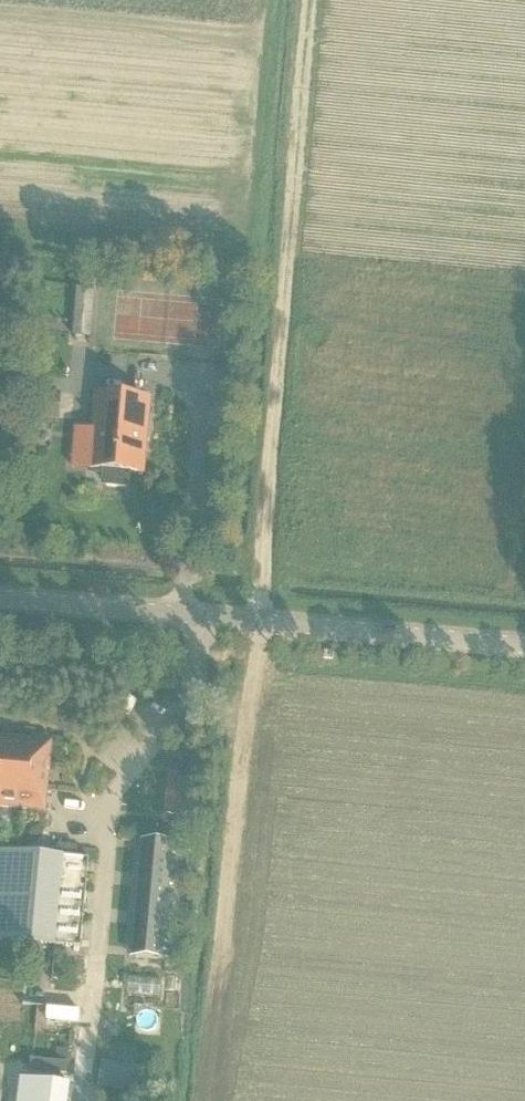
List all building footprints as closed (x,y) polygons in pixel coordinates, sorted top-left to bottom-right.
[(85,284),(85,289),(77,289),(73,337),(91,338),(94,285),(85,284)] [(145,473),(152,397),(98,393),(92,470),(106,471),(105,483),(109,488),(126,489),(131,484),(132,472),(145,473)] [(47,812),(53,742),(0,737),(0,808),(47,812)] [(179,773),(170,772),(166,814),(185,816),(189,780),(178,779),(179,773)] [(145,861),(183,864),(185,844),(147,841),(147,842),(142,841),(142,848),(146,848),(145,861)] [(20,852),(0,850),(0,853),(0,941),(12,942),(84,947),(93,858),(20,852)] [(182,883),(183,864),(145,861),(144,874),(139,873),(139,879),(182,883)] [(182,883),(139,879),(138,886),(143,886),(142,894),(137,894),(137,899),(180,903),(182,883)] [(178,922),(180,903),(137,899),(136,903),(141,904),(140,912),(136,911),(135,918),(178,922)] [(139,924),(138,937),(176,941),(178,922),(135,918),(135,924),(139,924)] [(176,941),(138,937),(137,950),(132,949),(132,956),(136,956),(136,957),(174,961),(176,941)] [(20,1071),(44,1072),(45,1059),(20,1058),(20,1071)] [(145,1091),(148,1071),(132,1069),(133,1063),(122,1061),(121,1067),(104,1065),(101,1084),(145,1091)]
